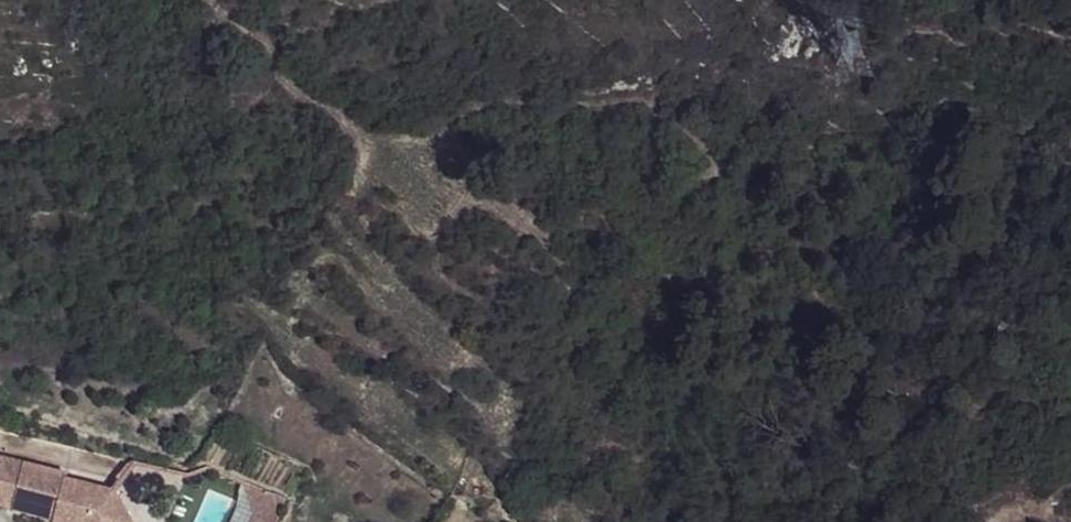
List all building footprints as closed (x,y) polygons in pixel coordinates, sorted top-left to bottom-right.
[(130,519),(112,490),(66,479),(67,474),(2,458),(0,465),(0,504),(55,517),(53,521),(126,521),(130,519)]
